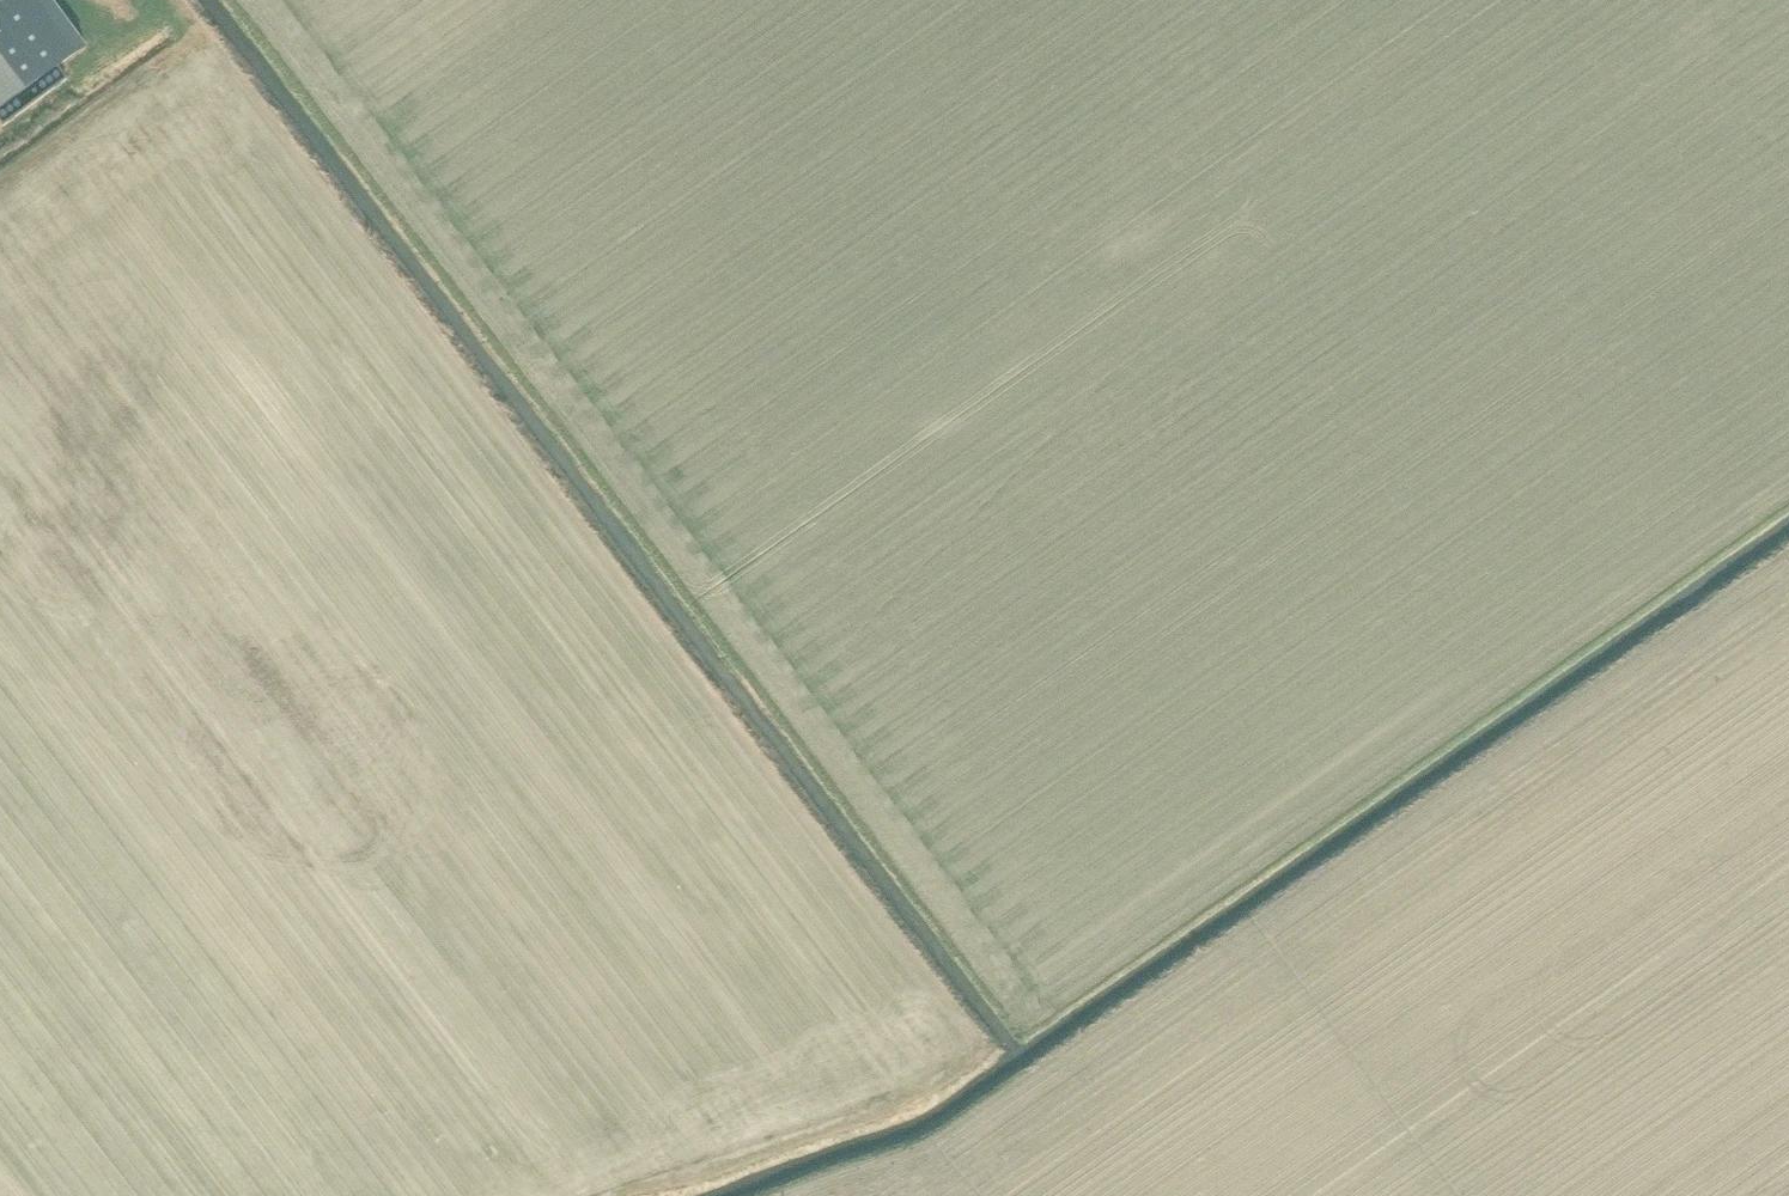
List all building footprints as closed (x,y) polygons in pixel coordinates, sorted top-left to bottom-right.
[(3,127),(67,80),(58,67),(85,47),(51,0),(0,0),(0,123),(3,127)]
